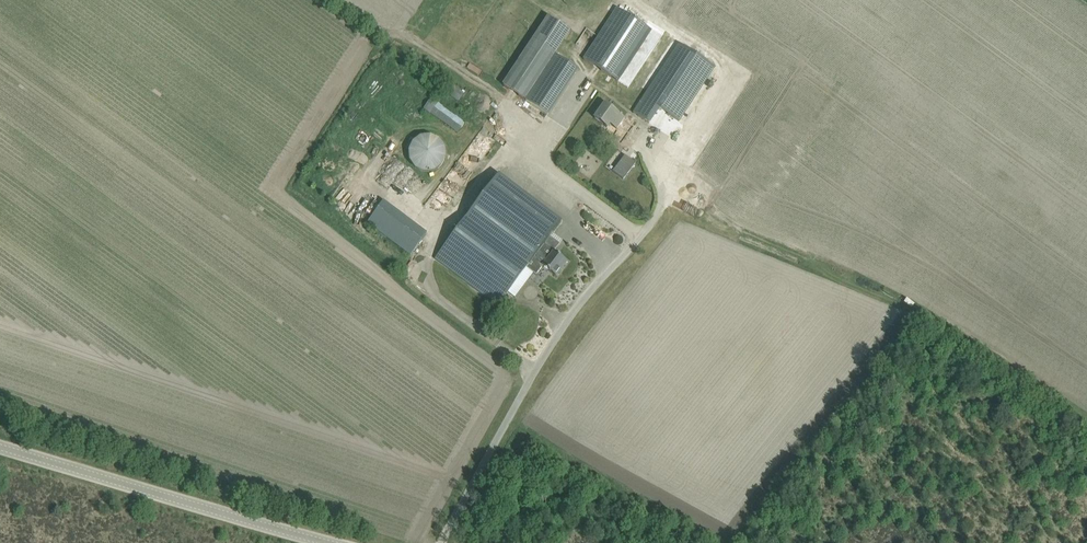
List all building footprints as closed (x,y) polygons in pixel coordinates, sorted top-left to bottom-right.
[(616,8),(599,36),(583,60),(615,81),(648,29),(616,8)] [(502,85),(548,115),(577,70),(554,55),(570,31),(547,16),(502,85)] [(679,121),(685,112),(714,68),(679,44),(639,103),(633,113),(649,123),(659,108),(679,121)] [(431,99),(424,109),(460,132),(467,122),(431,99)] [(624,119),(604,104),(594,118),(607,128),(610,124),(617,129),(624,119)] [(415,168),(424,172),(433,172),(441,166),(445,157),(444,147),(438,139),(430,135),(420,136),(412,142),(409,151),(410,161),(415,168)] [(629,138),(621,149),(638,160),(646,149),(629,138)] [(509,214),(493,235),(467,215),(435,258),(498,306),(526,268),(536,276),(543,266),(556,276),(567,262),(554,252),(562,241),(552,234),(561,222),(524,194),(509,214)] [(366,223),(410,255),(427,232),(384,199),(366,223)]
